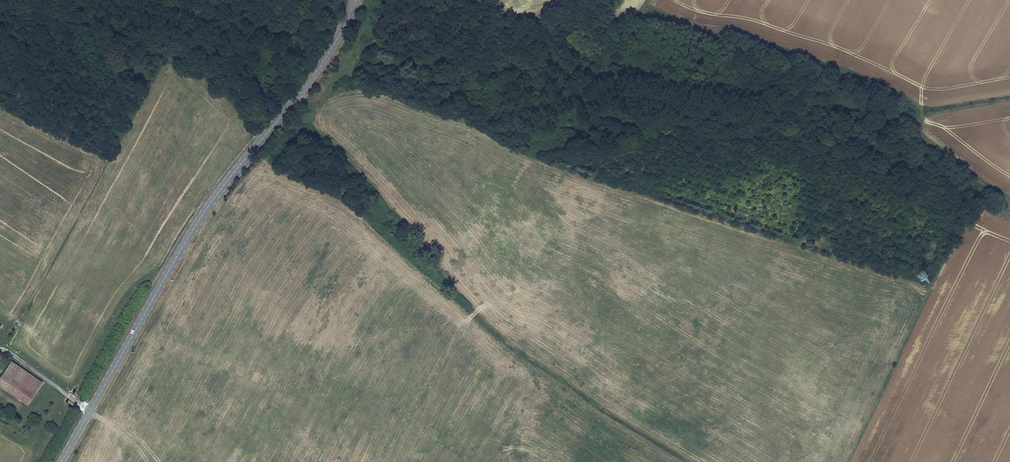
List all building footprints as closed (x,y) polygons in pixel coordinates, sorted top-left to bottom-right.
[(18,365),(12,361),(5,372),(10,375),(18,365)] [(18,365),(10,375),(5,372),(0,378),(0,386),(17,397),(24,386),(25,386),(33,375),(18,365)] [(44,383),(33,375),(25,386),(36,394),(44,383)] [(28,405),(36,394),(25,386),(24,386),(17,397),(28,405)]
